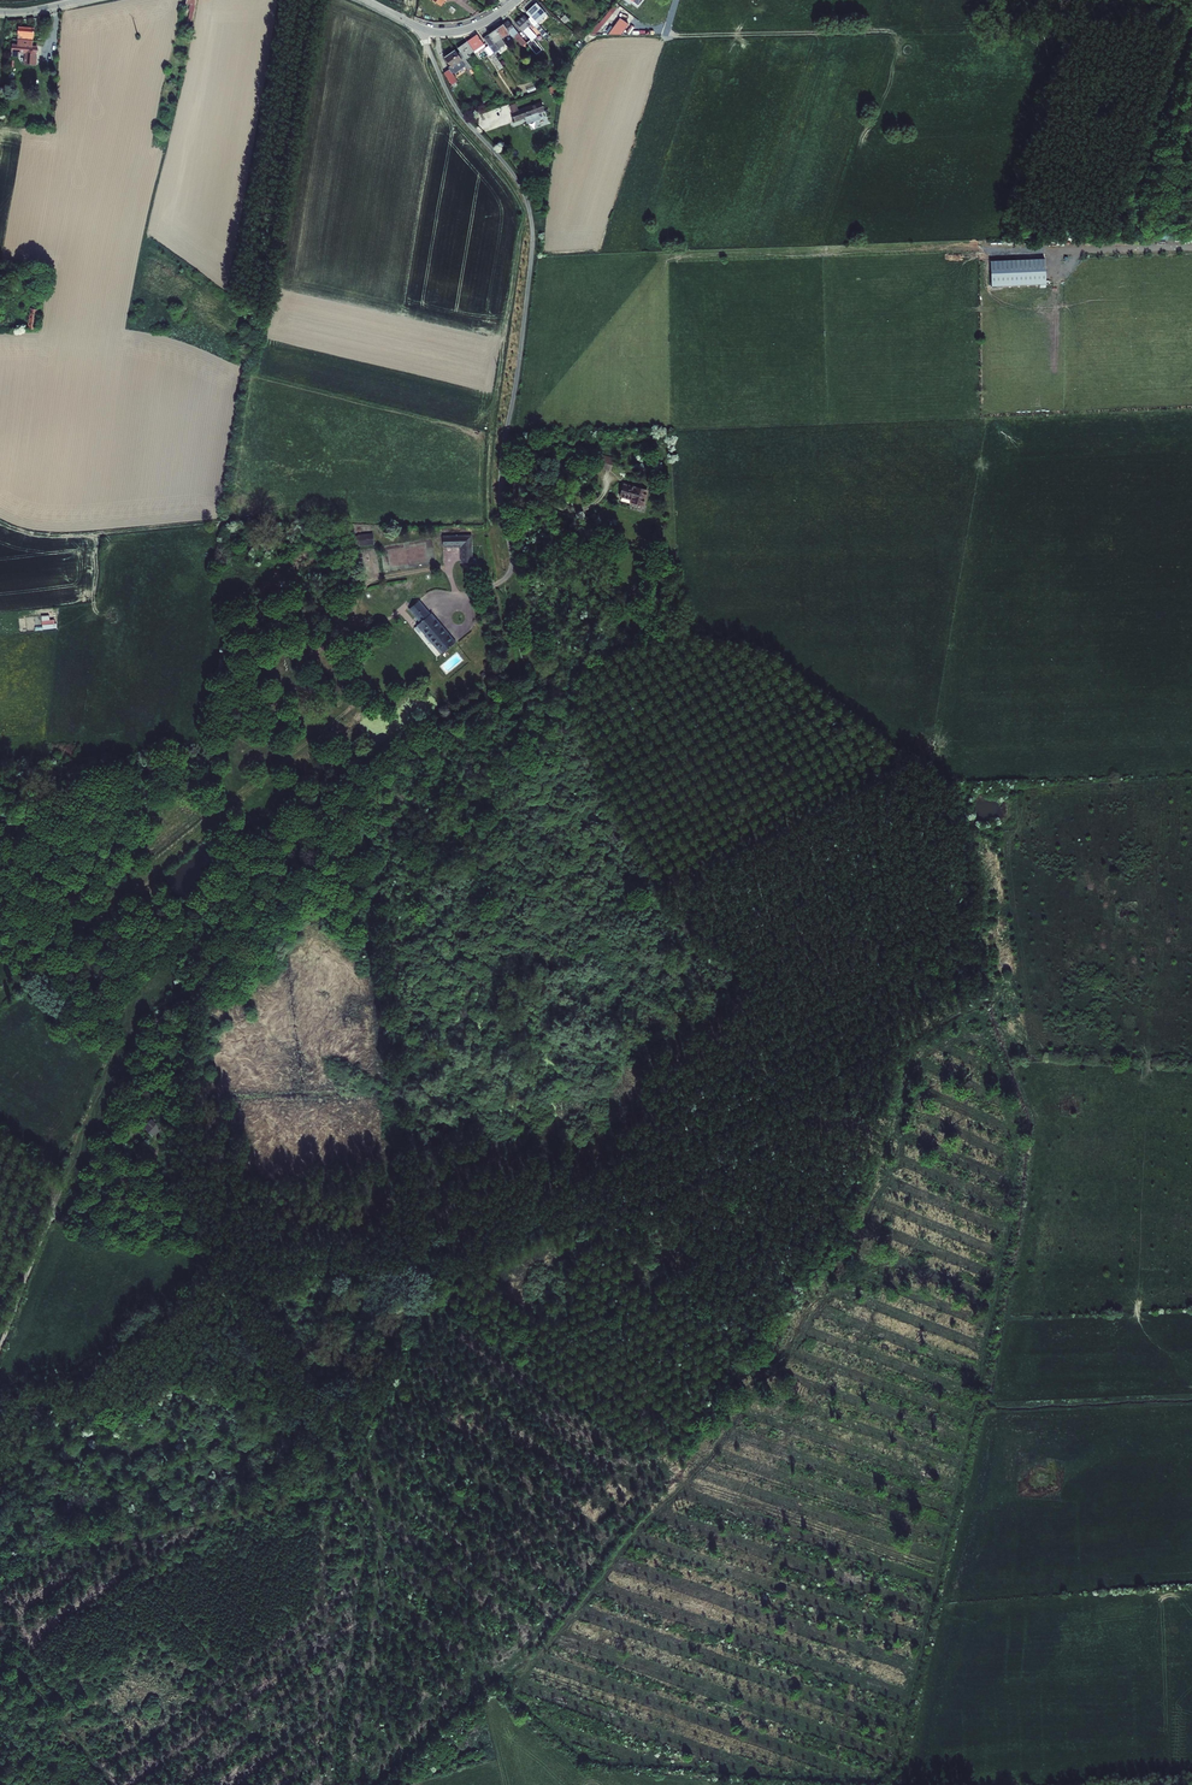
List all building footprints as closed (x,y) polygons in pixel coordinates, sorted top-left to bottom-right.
[(189,6),(194,7),(191,21),(193,24),(195,24),(200,0),(191,0),(189,6)] [(526,8),(531,13),(528,16),(531,20),(533,22),(541,14),(540,13),(544,9),(536,0),(535,0),(526,8)] [(600,23),(604,26),(618,7),(614,4),(600,23)] [(529,25),(533,22),(531,20),(528,16),(525,13),(517,20),(532,38),(537,33),(529,25)] [(612,30),(622,35),(629,22),(620,17),(612,30)] [(504,23),(495,29),(501,37),(510,32),(522,46),(527,42),(509,21),(505,24),(504,23)] [(37,28),(22,28),(21,52),(35,53),(35,61),(45,61),(46,49),(36,48),(37,28)] [(495,29),(483,37),(494,52),(499,49),(498,48),(505,43),(502,39),(501,37),(495,29)] [(474,50),(483,44),(476,34),(467,40),(474,50)] [(462,51),(458,54),(462,60),(470,54),(469,53),(474,50),(467,40),(458,46),(462,51)] [(536,54),(541,50),(535,43),(531,47),(536,54)] [(451,66),(444,71),(451,82),(457,78),(452,71),(454,70),(455,71),(465,64),(462,60),(458,54),(455,49),(446,55),(452,63),(449,64),(451,66)] [(499,67),(503,65),(494,52),(491,55),(499,67)] [(517,109),(514,102),(508,105),(513,120),(523,116),(526,122),(539,117),(536,111),(543,108),(540,100),(517,109)] [(993,287),(1046,286),(1046,260),(992,261),(993,287)] [(38,310),(31,310),(29,329),(37,330),(38,310)] [(620,497),(645,504),(649,489),(623,482),(620,497)] [(376,543),(374,529),(359,531),(359,535),(348,536),(349,547),(376,543)] [(473,561),(473,535),(444,535),(444,545),(461,545),(461,561),(473,561)] [(419,600),(410,607),(422,621),(418,624),(426,634),(436,626),(446,639),(450,635),(447,632),(445,634),(440,628),(443,626),(432,613),(431,613),(419,600)] [(43,628),(57,628),(57,618),(50,619),(50,615),(43,615),(43,628)] [(456,642),(450,635),(446,639),(436,626),(426,634),(442,653),(456,642)]
